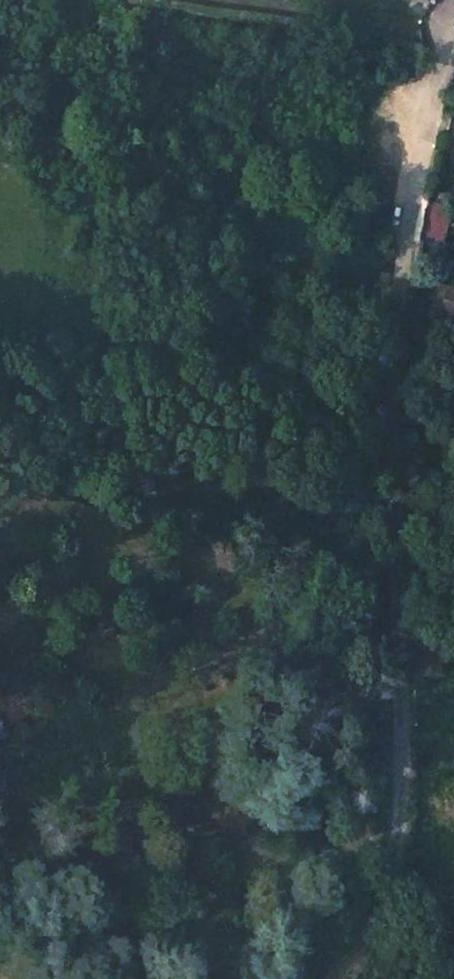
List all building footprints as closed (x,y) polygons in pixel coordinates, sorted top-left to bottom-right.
[(428,201),(419,236),(439,242),(449,206),(428,201)] [(453,323),(453,289),(437,285),(429,317),(453,323)] [(413,669),(442,670),(440,646),(413,646),(413,669)]
